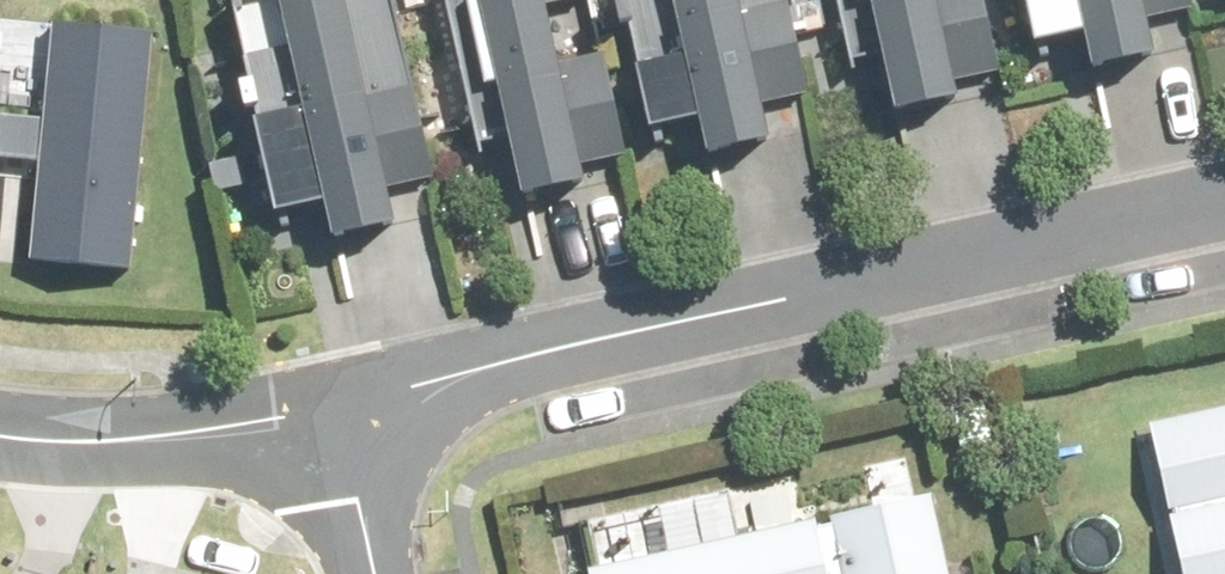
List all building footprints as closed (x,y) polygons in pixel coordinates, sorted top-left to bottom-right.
[(301,68),(243,84),(279,219),(327,206),(337,244),(399,228),(388,188),(436,175),(390,0),(283,0),(301,68)] [(585,0),(469,0),(517,202),(587,185),(580,154),(619,145),(585,0)] [(710,152),(822,132),(799,0),(629,0),(654,141),(707,132),(710,152)] [(900,118),(970,99),(953,39),(990,29),(982,0),(866,0),(900,118)] [(1159,20),(1201,8),(1199,0),(1022,0),(1036,53),(1089,38),(1099,75),(1169,57),(1159,20)] [(37,174),(28,264),(137,275),(160,35),(51,24),(42,113),(0,109),(0,171),(37,174)] [(1152,426),(1184,573),(1224,573),(1224,410),(1152,426)] [(597,573),(953,573),(938,500),(738,540),(729,495),(587,523),(597,573)]
